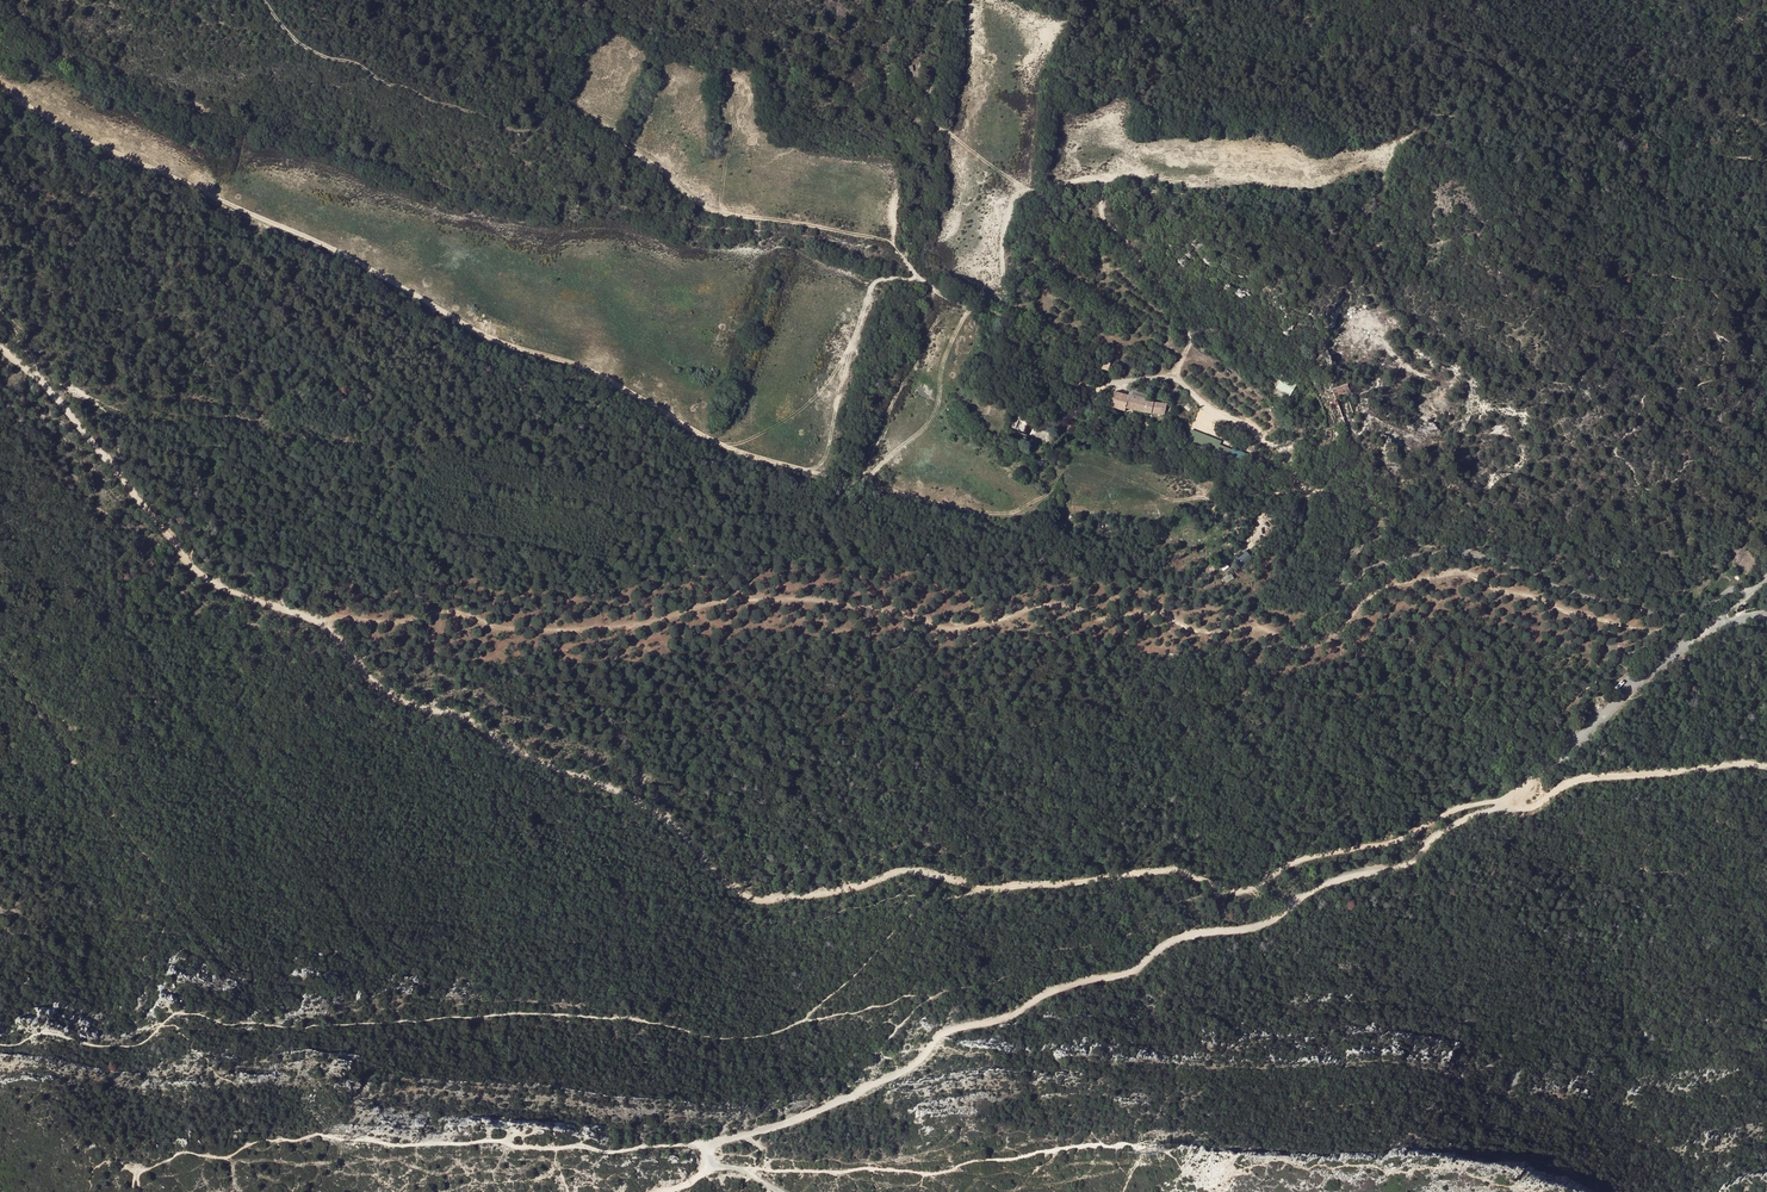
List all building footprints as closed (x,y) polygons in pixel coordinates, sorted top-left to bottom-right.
[(1276,388),(1290,396),(1297,385),(1283,376),(1276,388)] [(1332,387),(1335,395),(1350,390),(1347,381),(1332,387)] [(1108,391),(1105,405),(1140,412),(1156,411),(1159,397),(1152,396),(1151,401),(1146,401),(1148,391),(1126,387),(1124,395),(1108,391)] [(1237,556),(1241,561),(1250,554),(1245,549),(1237,556)] [(1249,554),(1242,562),(1236,557),(1234,560),(1244,568),(1253,557),(1249,554)]
